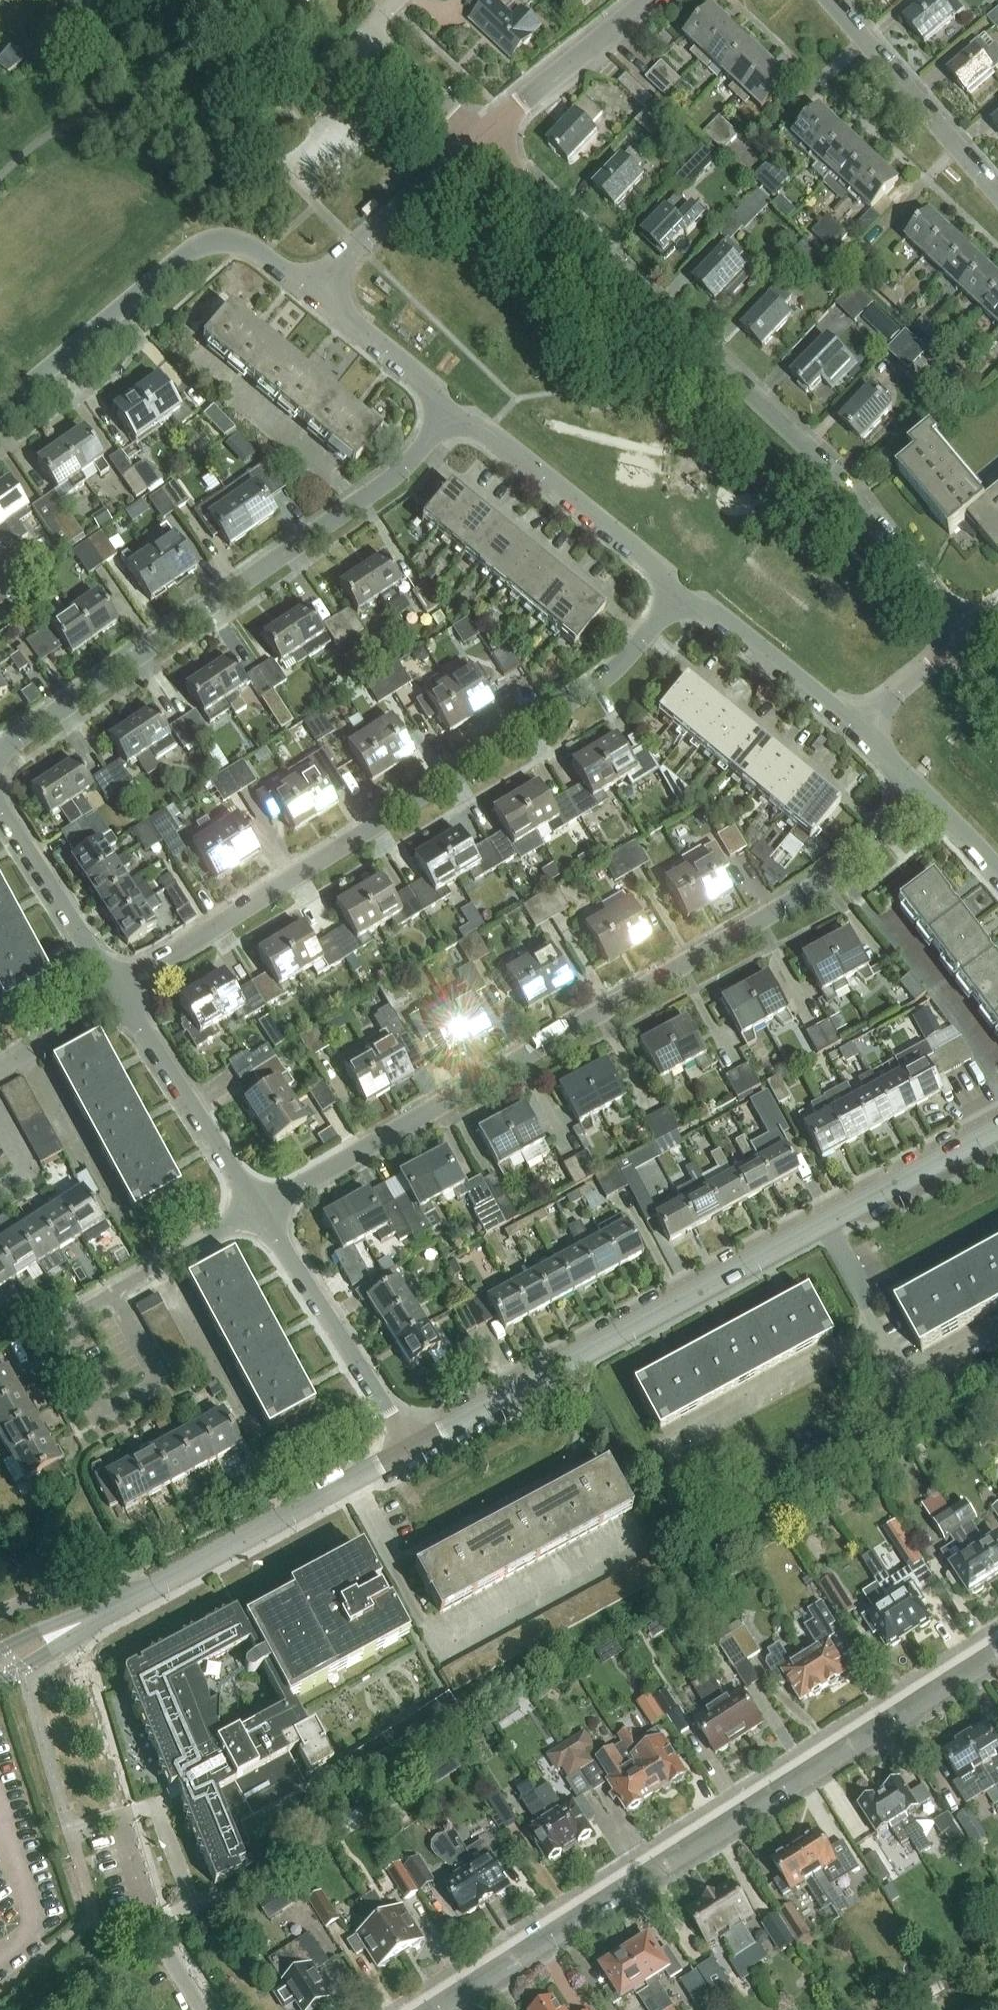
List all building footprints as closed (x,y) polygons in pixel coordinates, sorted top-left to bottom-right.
[(467,2),(478,12),(471,19),(512,58),(533,36),(532,35),(540,26),(522,9),(518,13),(515,10),(511,15),(495,0),(469,0),(467,2)] [(904,21),(925,45),(956,18),(955,17),(964,9),(957,0),(924,0),(926,2),(904,21)] [(689,54),(698,62),(732,26),(712,6),(684,36),(696,47),(689,54)] [(988,18),(997,31),(997,10),(988,18)] [(752,44),(732,26),(698,62),(705,69),(711,63),(723,75),(752,44)] [(949,73),(967,95),(997,68),(997,46),(996,44),(989,49),(980,39),(970,48),(974,52),(949,73)] [(728,89),(736,97),(770,61),(752,44),(723,75),(733,84),(728,89)] [(652,70),(672,89),(681,80),(660,61),(652,70)] [(790,80),(770,61),(736,97),(745,105),(751,99),(762,109),(790,80)] [(665,97),(672,89),(652,70),(644,78),(665,97)] [(652,97),(626,73),(618,82),(643,106),(652,97)] [(576,114),(548,142),(568,162),(598,132),(591,125),(603,112),(585,95),(571,109),(576,114)] [(655,101),(635,122),(652,138),(672,116),(655,101)] [(838,127),(818,108),(793,135),(804,146),(800,150),(809,159),(838,127)] [(711,125),(730,143),(738,135),(718,117),(711,125)] [(723,151),(730,143),(711,125),(703,133),(723,151)] [(832,173),(859,146),(838,127),(809,159),(817,166),(813,171),(824,182),(832,173)] [(839,187),(847,195),(877,163),(859,146),(832,173),(842,183),(839,187)] [(687,189),(717,158),(705,147),(676,178),(687,189)] [(622,159),(594,188),(615,207),(642,178),(634,171),(643,162),(630,150),(622,159)] [(761,170),(781,189),(789,180),(769,161),(761,170)] [(877,163),(847,195),(858,205),(862,201),(871,209),(897,181),(877,163)] [(773,197),(781,189),(761,170),(753,178),(773,197)] [(757,192),(732,218),(745,230),(771,202),(758,190),(757,192)] [(690,208),(676,195),(662,210),(665,213),(644,235),(663,254),(660,256),(664,260),(675,249),(672,246),(684,233),(686,235),(703,218),(691,207),(690,208)] [(904,240),(924,258),(950,230),(929,212),(904,240)] [(820,225),(840,244),(848,235),(828,216),(820,225)] [(832,252),(840,244),(820,225),(812,234),(832,252)] [(924,258),(943,276),(969,248),(950,230),(924,258)] [(702,266),(706,269),(694,281),(715,301),(722,294),(728,300),(739,288),(733,282),(744,270),(736,262),(743,254),(727,239),(702,266)] [(805,239),(785,259),(794,268),(802,276),(822,255),(814,248),(805,239)] [(943,276),(962,293),(988,266),(969,248),(943,276)] [(988,266),(962,293),(981,311),(997,293),(997,275),(988,266)] [(764,305),(742,328),(762,347),(790,317),(781,308),(792,297),(778,284),(760,302),(764,305)] [(877,290),(886,299),(892,292),(882,284),(877,290)] [(875,306),(854,285),(835,304),(856,325),(875,306)] [(892,292),(886,299),(894,307),(900,301),(892,292)] [(997,326),(997,293),(981,311),(997,326)] [(204,339),(235,364),(258,384),(285,351),(231,306),(204,339)] [(915,325),(924,334),(930,328),(920,319),(915,325)] [(890,320),(878,332),(890,344),(902,332),(890,320)] [(930,328),(924,334),(933,342),(938,336),(930,328)] [(928,351),(906,330),(886,351),(909,372),(928,351)] [(826,338),(791,375),(799,383),(796,385),(805,394),(808,391),(809,392),(821,380),(830,389),(854,364),(826,338)] [(258,384),(307,425),(334,393),(285,351),(258,384)] [(952,361),(962,369),(968,363),(958,354),(952,361)] [(968,363),(962,369),(971,378),(977,371),(968,363)] [(158,378),(135,394),(158,427),(171,418),(178,428),(194,417),(177,398),(173,400),(158,378)] [(870,389),(840,421),(861,440),(891,408),(881,399),(887,393),(876,382),(870,389)] [(381,432),(334,393),(307,425),(354,464),(381,432)] [(135,443),(158,427),(135,394),(112,410),(135,443)] [(238,433),(216,409),(208,417),(230,440),(238,433)] [(949,533),(966,519),(988,500),(930,430),(908,449),(915,457),(897,472),(949,533)] [(83,431),(61,447),(81,476),(93,467),(100,477),(108,472),(101,461),(103,459),(83,431)] [(38,463),(58,492),(69,484),(75,492),(86,484),(81,476),(61,447),(38,463)] [(147,463),(136,471),(150,492),(166,481),(158,469),(147,463)] [(226,492),(252,531),(276,515),(266,501),(286,488),(276,473),(267,464),(226,492)] [(139,500),(150,492),(136,471),(124,479),(139,500)] [(0,487),(0,519),(18,544),(28,537),(19,525),(31,516),(7,482),(0,487)] [(175,482),(162,491),(176,512),(189,503),(175,482)] [(437,535),(467,498),(452,485),(422,522),(437,535)] [(162,522),(176,512),(162,491),(148,500),(162,522)] [(988,500),(966,519),(997,557),(997,491),(990,498),(988,500)] [(229,546),(252,531),(226,492),(195,513),(212,539),(220,533),(229,546)] [(69,511),(59,497),(48,504),(58,518),(69,511)] [(437,535),(451,546),(481,509),(467,498),(437,535)] [(495,520),(481,509),(451,546),(464,557),(495,520)] [(59,520),(75,544),(87,536),(70,512),(59,520)] [(3,542),(9,550),(18,544),(0,519),(0,544),(3,542)] [(65,551),(75,544),(59,520),(48,528),(65,551)] [(464,557),(478,569),(509,532),(495,520),(464,557)] [(150,553),(173,586),(196,571),(166,526),(160,531),(164,543),(150,553)] [(101,532),(88,541),(104,565),(117,556),(101,532)] [(523,543),(509,532),(478,569),(491,580),(523,543)] [(88,576),(104,565),(88,541),(72,552),(88,576)] [(491,580),(505,591),(537,554),(523,543),(491,580)] [(150,602),(173,586),(150,553),(135,563),(126,554),(120,558),(150,602)] [(551,566),(537,554),(505,591),(518,602),(551,566)] [(399,599),(392,588),(402,582),(385,556),(363,570),(380,596),(387,608),(399,599)] [(518,602),(532,614),(564,576),(551,566),(518,602)] [(358,611),(380,596),(363,570),(341,585),(358,611)] [(1,596),(12,589),(0,571),(0,595),(1,596)] [(578,588),(564,576),(532,614),(546,625),(578,588)] [(440,605),(426,584),(413,592),(428,613),(440,605)] [(546,625),(560,636),(592,599),(578,588),(546,625)] [(74,610),(94,640),(117,624),(96,595),(74,610)] [(606,610),(592,599),(560,636),(574,648),(606,610)] [(307,607),(285,622),(308,658),(331,643),(307,607)] [(337,616),(351,637),(364,629),(350,607),(337,616)] [(71,656),(94,640),(74,610),(27,643),(40,663),(64,646),(71,656)] [(25,623),(16,611),(9,617),(17,628),(25,623)] [(440,613),(432,619),(437,626),(446,620),(440,613)] [(338,646),(351,637),(337,616),(324,624),(338,646)] [(298,665),(308,658),(285,622),(263,637),(280,662),(291,655),(298,665)] [(520,666),(507,645),(493,654),(506,675),(520,666)] [(28,667),(30,671),(38,667),(24,646),(16,651),(18,654),(28,667)] [(18,654),(11,659),(20,673),(28,667),(18,654)] [(259,667),(274,688),(287,680),(272,658),(259,667)] [(228,659),(208,672),(231,710),(235,716),(248,708),(237,691),(246,685),(228,659)] [(461,674),(447,683),(470,717),(492,702),(465,661),(456,666),(461,674)] [(397,662),(381,672),(395,693),(410,683),(397,662)] [(260,698),(274,688),(259,667),(246,676),(260,698)] [(185,688),(207,721),(209,725),(231,710),(208,672),(185,688)] [(381,702),(395,693),(381,672),(367,681),(381,702)] [(448,731),(470,717),(447,683),(442,674),(431,681),(437,689),(426,697),(418,702),(429,719),(437,714),(448,731)] [(671,728),(703,689),(688,677),(657,716),(671,728)] [(671,728),(685,739),(717,701),(703,689),(671,728)] [(731,712),(717,701),(685,739),(699,750),(731,712)] [(152,710),(131,725),(155,762),(177,748),(152,710)] [(198,742),(210,733),(195,710),(182,719),(197,740),(198,742)] [(303,722),(316,743),(333,732),(319,711),(303,722)] [(699,750),(713,762),(745,724),(731,712),(699,750)] [(290,718),(281,724),(286,732),(287,732),(295,726),(290,718)] [(369,732),(392,766),(414,752),(392,718),(369,732)] [(184,748),(197,740),(182,719),(170,727),(184,748)] [(759,735),(745,724),(713,762),(726,773),(759,735)] [(160,769),(155,762),(131,725),(108,740),(126,766),(136,760),(147,777),(160,769)] [(365,726),(354,733),(358,739),(348,746),(370,780),(392,766),(369,732),(365,726)] [(726,773),(740,785),(773,746),(759,735),(726,773)] [(593,751),(613,785),(626,778),(631,787),(659,771),(644,746),(627,757),(615,738),(593,751)] [(786,758),(773,746),(740,785),(754,796),(786,758)] [(602,792),(613,785),(593,751),(571,764),(582,784),(566,794),(580,818),(607,802),(602,792)] [(754,796),(767,807),(800,769),(786,758),(754,796)] [(75,761),(53,776),(81,818),(90,812),(80,796),(92,788),(75,761)] [(105,769),(120,791),(132,783),(118,761),(105,769)] [(226,772),(239,792),(254,782),(241,762),(226,772)] [(291,782),(313,816),(336,802),(314,768),(291,782)] [(107,800),(120,791),(105,769),(92,779),(107,800)] [(659,771),(659,772),(679,807),(697,797),(663,769),(659,771)] [(813,780),(800,769),(767,807),(781,818),(813,780)] [(222,803),(239,792),(226,772),(209,783),(222,803)] [(90,832),(81,818),(53,776),(31,790),(49,817),(59,810),(69,825),(59,831),(69,846),(90,832)] [(781,818),(795,829),(827,791),(813,780),(781,818)] [(292,830),(313,816),(291,782),(271,795),(267,788),(256,796),(272,821),(282,815),(292,830)] [(552,835),(580,818),(566,794),(548,804),(536,785),(514,798),(535,833),(547,825),(552,835)] [(841,802),(827,791),(795,829),(809,841),(841,802)] [(523,840),(535,833),(514,798),(492,812),(503,831),(487,841),(502,865),(529,849),(523,840)] [(161,842),(177,831),(163,809),(147,820),(161,842)] [(214,831),(236,866),(258,852),(235,817),(214,831)] [(205,837),(192,845),(214,880),(236,866),(214,831),(206,819),(197,824),(205,837)] [(144,852),(161,842),(147,820),(130,830),(144,852)] [(121,827),(113,833),(117,840),(125,834),(121,827)] [(729,856),(745,847),(733,827),(718,836),(729,856)] [(70,858),(85,881),(124,855),(112,863),(104,851),(116,843),(110,833),(97,841),(90,832),(69,846),(75,855),(70,858)] [(473,883),(502,865),(487,841),(469,852),(457,832),(436,845),(456,880),(467,873),(473,883)] [(619,851),(631,872),(647,862),(635,841),(619,851)] [(706,856),(686,867),(707,903),(730,890),(719,872),(728,867),(714,842),(702,850),(706,856)] [(444,887),(456,880),(436,845),(414,858),(426,879),(409,889),(423,913),(450,897),(444,887)] [(614,881),(631,872),(619,851),(602,860),(614,881)] [(85,881),(99,903),(126,884),(118,872),(130,864),(124,855),(85,881)] [(684,916),(707,903),(686,867),(682,860),(673,866),(677,873),(664,881),(684,916)] [(898,900),(925,934),(938,953),(972,927),(932,874),(898,900)] [(159,882),(165,890),(175,884),(169,875),(159,882)] [(99,903),(113,924),(153,898),(138,876),(126,884),(99,903)] [(395,929),(423,913),(409,889),(391,899),(379,879),(357,893),(378,927),(390,920),(395,929)] [(175,884),(165,890),(179,912),(189,906),(175,884)] [(24,931),(0,885),(0,944),(24,931)] [(539,897),(551,918),(568,908),(556,888),(539,897)] [(366,934),(378,927),(357,893),(334,906),(346,926),(329,936),(343,960),(371,943),(366,934)] [(534,928),(551,918),(539,897),(522,907),(534,928)] [(159,908),(153,898),(113,924),(127,946),(155,929),(147,916),(159,908)] [(607,914),(627,949),(650,936),(630,901),(607,914)] [(605,962),(627,949),(607,914),(584,927),(605,962)] [(316,976),(343,960),(329,936),(313,946),(301,926),(278,940),(299,974),(311,967),(316,976)] [(466,927),(458,932),(463,940),(471,935),(466,927)] [(972,927),(938,953),(978,1005),(997,990),(997,962),(972,927)] [(0,944),(0,999),(4,1005),(50,981),(24,931),(0,944)] [(825,946),(843,979),(854,973),(863,984),(873,979),(849,933),(825,946)] [(459,944),(471,965),(488,955),(476,934),(459,944)] [(287,982),(299,974),(278,940),(257,952),(269,973),(251,984),(265,1008),(292,991),(287,982)] [(848,988),(843,979),(825,946),(818,950),(814,946),(803,952),(804,957),(802,958),(826,1003),(835,999),(834,995),(848,988)] [(527,961),(547,996),(570,983),(549,948),(527,961)] [(354,973),(361,969),(355,960),(348,964),(354,973)] [(525,1009),(547,996),(527,961),(496,979),(507,996),(515,991),(525,1009)] [(238,1024),(265,1008),(251,984),(233,994),(221,974),(198,988),(219,1022),(232,1014),(238,1024)] [(925,993),(910,974),(899,984),(914,1002),(925,993)] [(767,977),(744,990),(762,1024),(773,1018),(781,1028),(791,1023),(767,977)] [(378,991),(391,1011),(408,1001),(396,981),(378,991)] [(212,1026),(219,1022),(198,988),(176,1001),(186,1018),(178,1023),(194,1049),(217,1035),(212,1026)] [(750,1030),(762,1024),(744,990),(737,993),(734,990),(723,996),(724,1000),(721,1002),(746,1048),(754,1043),(750,1030)] [(978,1005),(997,1031),(997,990),(978,1005)] [(468,1042),(490,1029),(470,994),(448,1007),(468,1042)] [(468,1042),(448,1007),(443,999),(409,1019),(422,1042),(434,1035),(445,1055),(468,1042)] [(816,1027),(828,1049),(840,1042),(828,1021),(816,1027)] [(662,1034),(680,1068),(692,1061),(700,1072),(709,1067),(685,1022),(662,1034)] [(318,1026),(297,1038),(309,1059),(330,1046),(318,1026)] [(817,1055),(828,1049),(816,1027),(805,1033),(817,1055)] [(385,1032),(363,1046),(367,1054),(388,1089),(411,1076),(390,1040),(385,1032)] [(181,1034),(173,1040),(181,1053),(190,1048),(181,1034)] [(668,1074),(680,1068),(662,1034),(640,1046),(664,1091),(673,1087),(668,1074)] [(962,1038),(951,1044),(963,1066),(974,1061),(962,1038)] [(99,1039),(52,1064),(80,1116),(127,1090),(99,1039)] [(916,1108),(941,1094),(934,1082),(944,1076),(932,1054),(926,1044),(910,1052),(895,1061),(902,1073),(902,1074),(898,1076),(916,1108)] [(954,1071),(963,1066),(951,1044),(941,1049),(954,1071)] [(239,1081),(251,1073),(275,1058),(267,1046),(249,1057),(246,1052),(228,1064),(239,1081)] [(363,1103),(388,1089),(367,1054),(363,1046),(352,1051),(357,1060),(343,1068),(363,1103)] [(855,1048),(840,1056),(844,1064),(859,1056),(855,1048)] [(944,1076),(954,1071),(941,1049),(932,1054),(944,1076)] [(243,1102),(257,1124),(291,1102),(284,1091),(293,1085),(275,1058),(251,1073),(262,1090),(243,1102)] [(892,1121),(916,1108),(898,1076),(902,1074),(902,1073),(895,1061),(887,1065),(894,1078),(878,1086),(874,1088),(892,1121)] [(747,1065),(735,1071),(746,1094),(759,1087),(747,1065)] [(580,1079),(598,1112),(611,1106),(619,1116),(628,1111),(604,1066),(580,1079)] [(736,1099),(746,1094),(735,1071),(724,1077),(736,1099)] [(871,1073),(863,1078),(858,1081),(864,1093),(854,1099),(851,1100),(869,1133),(892,1121),(874,1088),(878,1086),(871,1073)] [(790,1099),(777,1076),(766,1083),(778,1106),(790,1099)] [(586,1119),(598,1112),(580,1079),(558,1091),(582,1136),(591,1131),(586,1119)] [(0,1093),(6,1104),(29,1091),(23,1080),(0,1093)] [(335,1104),(322,1083),(307,1092),(321,1113),(335,1104)] [(845,1146),(869,1133),(851,1100),(854,1099),(847,1086),(839,1090),(846,1103),(830,1112),(827,1114),(845,1146)] [(80,1116),(107,1165),(153,1140),(127,1090),(80,1116)] [(6,1104),(12,1114),(35,1102),(29,1091),(6,1104)] [(767,1091),(751,1100),(770,1134),(749,1146),(757,1161),(771,1186),(797,1172),(783,1147),(787,1144),(779,1129),(786,1126),(767,1091)] [(823,1099),(815,1103),(810,1106),(817,1119),(803,1126),(821,1159),(845,1146),(827,1114),(830,1112),(823,1099)] [(12,1114),(18,1124),(41,1112),(35,1102),(12,1114)] [(298,1113),(291,1102),(257,1124),(271,1146),(314,1118),(307,1108),(298,1113)] [(653,1115),(665,1137),(677,1131),(665,1109),(653,1115)] [(518,1155),(520,1154),(526,1166),(539,1159),(547,1155),(523,1110),(500,1123),(518,1155)] [(18,1124),(24,1135),(47,1122),(41,1112),(18,1124)] [(653,1144),(665,1137),(653,1115),(641,1122),(653,1144)] [(24,1135),(30,1145),(52,1132),(47,1122),(24,1135)] [(505,1162),(518,1155),(500,1123),(477,1135),(501,1179),(510,1175),(505,1162)] [(30,1145),(35,1155),(58,1143),(52,1132),(30,1145)] [(752,1151),(743,1136),(734,1141),(743,1156),(752,1151)] [(180,1189),(153,1140),(107,1165),(134,1214),(180,1189)] [(64,1152),(58,1143),(35,1155),(41,1165),(64,1152)] [(727,1165),(718,1150),(709,1155),(717,1170),(727,1165)] [(443,1154),(421,1165),(438,1198),(449,1192),(454,1201),(465,1195),(475,1213),(471,1214),(483,1236),(503,1225),(491,1203),(490,1204),(477,1179),(461,1188),(443,1154)] [(571,1160),(583,1182),(595,1176),(583,1154),(571,1160)] [(571,1188),(583,1182),(571,1160),(559,1166),(571,1188)] [(745,1200),(771,1186),(757,1161),(732,1175),(745,1200)] [(701,1179),(693,1164),(683,1169),(691,1184),(701,1179)] [(427,1204),(438,1198),(421,1165),(398,1178),(405,1190),(389,1198),(409,1236),(412,1240),(438,1225),(427,1204)] [(618,1173),(626,1188),(627,1188),(634,1199),(645,1193),(630,1166),(618,1173)] [(626,1188),(618,1173),(615,1167),(605,1172),(617,1194),(626,1188)] [(606,1199),(617,1194),(605,1172),(594,1178),(606,1199)] [(515,1219),(491,1175),(479,1181),(491,1203),(503,1225),(515,1219)] [(720,1214),(745,1200),(732,1175),(706,1189),(720,1214)] [(697,1194),(691,1184),(675,1193),(680,1203),(694,1228),(720,1214),(706,1189),(697,1194)] [(80,1187),(70,1194),(72,1198),(60,1205),(58,1201),(48,1207),(50,1211),(39,1219),(36,1215),(26,1221),(29,1225),(17,1233),(14,1229),(4,1235),(7,1239),(0,1244),(0,1292),(36,1269),(42,1278),(64,1264),(58,1254),(81,1239),(86,1247),(109,1232),(104,1224),(80,1187)] [(588,1187),(577,1193),(581,1200),(592,1195),(588,1187)] [(570,1207),(581,1200),(577,1193),(565,1199),(570,1207)] [(378,1205),(382,1211),(377,1214),(367,1194),(345,1206),(364,1241),(375,1235),(379,1242),(392,1234),(397,1243),(409,1236),(389,1198),(378,1205)] [(669,1242),(694,1228),(680,1203),(655,1217),(669,1242)] [(352,1247),(364,1241),(345,1206),(323,1218),(341,1252),(333,1256),(351,1288),(369,1279),(352,1247)] [(542,1211),(531,1218),(535,1225),(546,1219),(542,1211)] [(523,1231),(535,1225),(531,1218),(519,1224),(523,1231)] [(596,1282),(619,1269),(601,1237),(591,1243),(580,1223),(567,1230),(575,1243),(578,1249),(596,1282)] [(619,1269),(643,1256),(625,1224),(601,1237),(619,1269)] [(514,1226),(503,1232),(508,1240),(518,1234),(514,1226)] [(596,1282),(578,1249),(575,1243),(552,1256),(555,1262),(573,1295),(596,1282)] [(955,1274),(981,1320),(997,1311),(997,1250),(955,1274)] [(234,1255),(186,1281),(213,1330),(260,1305),(234,1255)] [(550,1308),(573,1295),(555,1262),(532,1275),(550,1308)] [(372,1283),(378,1292),(365,1300),(381,1323),(411,1304),(397,1282),(402,1278),(395,1268),(372,1283)] [(981,1320),(955,1274),(895,1307),(921,1353),(981,1320)] [(527,1320),(550,1308),(532,1275),(510,1287),(527,1320)] [(504,1333),(527,1320),(510,1287),(486,1300),(496,1319),(504,1333)] [(831,1338),(806,1291),(747,1322),(773,1369),(831,1338)] [(483,1295),(472,1301),(485,1326),(496,1319),(486,1300),(483,1295)] [(135,1309),(141,1319),(163,1307),(157,1297),(135,1309)] [(475,1331),(485,1326),(472,1301),(462,1307),(475,1331)] [(381,1323),(395,1345),(425,1325),(411,1304),(381,1323)] [(213,1330),(241,1381),(288,1356),(260,1305),(213,1330)] [(141,1319),(146,1329),(168,1317),(163,1307),(141,1319)] [(465,1337),(475,1331),(462,1307),(452,1313),(465,1337)] [(146,1329),(152,1341),(174,1329),(168,1317),(146,1329)] [(747,1322),(690,1354),(715,1401),(773,1369),(747,1322)] [(439,1347),(425,1325),(395,1345),(409,1367),(439,1347)] [(152,1341),(158,1350),(180,1339),(174,1329),(152,1341)] [(158,1350),(163,1361),(185,1349),(180,1339),(158,1350)] [(469,1343),(460,1348),(464,1356),(473,1351),(469,1343)] [(715,1401),(690,1354),(631,1386),(656,1433),(715,1401)] [(315,1406),(288,1356),(241,1381),(268,1431),(315,1406)] [(18,1394),(23,1391),(17,1380),(12,1383),(5,1369),(0,1372),(0,1404),(18,1394)] [(215,1383),(207,1387),(213,1398),(221,1394),(215,1383)] [(31,1416),(35,1414),(29,1403),(25,1406),(18,1394),(0,1404),(0,1433),(31,1416)] [(211,1418),(198,1425),(217,1460),(240,1448),(218,1408),(208,1414),(211,1418)] [(44,1439),(48,1437),(42,1426),(37,1428),(31,1416),(0,1433),(0,1437),(11,1457),(44,1439)] [(217,1460),(198,1425),(195,1421),(185,1426),(187,1431),(175,1438),(194,1473),(217,1460)] [(194,1473),(175,1438),(173,1433),(162,1439),(165,1444),(152,1451),(171,1485),(194,1473)] [(51,1452),(44,1439),(11,1457),(24,1480),(61,1460),(56,1450),(51,1452)] [(921,1444),(913,1449),(916,1456),(925,1450),(921,1444)] [(171,1485),(152,1451),(149,1446),(139,1452),(142,1456),(129,1463),(148,1498),(171,1485)] [(125,1510),(148,1498),(129,1463),(126,1458),(116,1463),(119,1469),(107,1475),(104,1470),(92,1476),(110,1509),(121,1503),(125,1510)] [(606,1463),(414,1567),(440,1615),(632,1510),(606,1463)] [(251,1481),(235,1490),(240,1498),(256,1490),(251,1481)] [(936,1512),(951,1503),(944,1493),(929,1502),(936,1512)] [(997,1578),(997,1539),(988,1545),(974,1523),(978,1521),(967,1503),(952,1513),(995,1580),(997,1578)] [(956,1544),(943,1552),(956,1571),(950,1575),(949,1578),(955,1586),(957,1587),(963,1583),(971,1595),(974,1594),(978,1595),(985,1590),(986,1586),(995,1580),(952,1513),(936,1523),(948,1541),(953,1538),(956,1544)] [(911,1568),(924,1560),(908,1535),(899,1521),(885,1530),(894,1544),(906,1563),(908,1563),(911,1568)] [(128,1669),(127,1670),(126,1671),(125,1672),(125,1674),(125,1675),(125,1676),(125,1678),(126,1679),(170,1789),(176,1787),(183,1805),(215,1885),(240,1874),(237,1866),(244,1863),(238,1847),(249,1843),(241,1822),(251,1816),(253,1819),(307,1790),(299,1776),(307,1771),(309,1776),(333,1763),(323,1745),(324,1744),(314,1726),(307,1730),(294,1705),(292,1706),(289,1700),(409,1636),(362,1549),(290,1588),(294,1595),(245,1621),(250,1628),(246,1630),(236,1612),(128,1669)] [(933,1619),(923,1603),(925,1602),(916,1586),(919,1584),(910,1570),(891,1582),(886,1574),(876,1580),(878,1583),(910,1634),(921,1627),(924,1628),(930,1624),(930,1621),(933,1619)] [(820,1585),(841,1618),(856,1609),(835,1575),(820,1585)] [(811,1576),(803,1581),(808,1587),(815,1582),(811,1576)] [(625,1600),(614,1579),(604,1585),(615,1606),(625,1600)] [(900,1640),(910,1634),(878,1583),(863,1592),(876,1611),(865,1618),(876,1634),(879,1632),(889,1648),(892,1646),(895,1647),(900,1643),(900,1640)] [(605,1611),(615,1606),(604,1585),(593,1590),(605,1611)] [(605,1611),(593,1590),(583,1596),(595,1617),(605,1611)] [(585,1622),(595,1617),(583,1596),(573,1601),(585,1622)] [(820,1650),(807,1658),(826,1688),(830,1685),(833,1686),(839,1683),(839,1680),(850,1673),(831,1643),(838,1638),(832,1628),(837,1624),(831,1614),(823,1600),(808,1609),(814,1618),(804,1624),(820,1650)] [(585,1622),(573,1601),(563,1607),(575,1628),(585,1622)] [(565,1633),(575,1628),(563,1607),(553,1612),(565,1633)] [(760,1680),(748,1659),(729,1628),(724,1620),(712,1627),(721,1641),(719,1643),(747,1688),(760,1680)] [(740,1621),(729,1628),(748,1659),(761,1651),(745,1626),(743,1627),(740,1621)] [(823,1690),(826,1688),(807,1658),(796,1666),(782,1644),(770,1652),(774,1657),(770,1659),(768,1664),(781,1684),(786,1685),(790,1682),(803,1703),(814,1696),(817,1697),(823,1693),(823,1690)] [(703,1679),(740,1738),(751,1731),(754,1732),(760,1729),(760,1726),(763,1724),(742,1692),(724,1704),(723,1691),(712,1674),(703,1679)] [(730,1744),(740,1738),(703,1679),(694,1685),(706,1704),(717,1708),(697,1720),(717,1752),(722,1750),(725,1751),(730,1747),(730,1744)] [(678,1706),(667,1689),(654,1697),(665,1714),(667,1714),(678,1706)] [(354,1774),(457,1707),(449,1694),(346,1761),(354,1774)] [(663,1716),(653,1699),(641,1706),(652,1723),(663,1716)] [(678,1706),(667,1714),(679,1733),(692,1725),(679,1706),(678,1706)] [(502,1707),(493,1713),(501,1724),(510,1718),(502,1707)] [(966,1739),(997,1788),(997,1787),(997,1772),(996,1769),(997,1768),(997,1740),(988,1725),(984,1727),(982,1726),(977,1729),(977,1731),(966,1739)] [(585,1729),(564,1742),(582,1770),(594,1762),(588,1752),(596,1747),(585,1729)] [(687,1776),(659,1731),(645,1740),(646,1742),(641,1746),(631,1730),(620,1737),(624,1743),(657,1794),(674,1784),(678,1784),(684,1780),(683,1778),(687,1776)] [(997,1788),(966,1739),(955,1746),(952,1745),(948,1748),(948,1750),(943,1753),(961,1782),(954,1786),(967,1807),(997,1788)] [(582,1770),(564,1742),(546,1754),(557,1771),(562,1768),(569,1779),(582,1770)] [(657,1794),(624,1743),(599,1758),(613,1780),(609,1782),(628,1813),(631,1811),(634,1812),(640,1808),(640,1805),(657,1794)] [(910,1814),(920,1808),(903,1780),(899,1783),(897,1780),(889,1785),(891,1788),(882,1793),(920,1855),(932,1848),(910,1814)] [(587,1825),(596,1819),(584,1800),(566,1811),(551,1788),(538,1796),(572,1849),(593,1835),(587,1825)] [(988,1794),(995,1805),(997,1803),(997,1792),(996,1789),(988,1794)] [(518,1822),(498,1790),(486,1798),(506,1829),(518,1822)] [(910,1860),(920,1855),(882,1793),(873,1799),(872,1797),(864,1802),(866,1804),(861,1807),(879,1836),(892,1828),(902,1846),(910,1860)] [(530,1833),(549,1863),(572,1849),(538,1796),(524,1805),(533,1818),(538,1814),(541,1818),(546,1819),(548,1822),(530,1833)] [(351,1806),(333,1816),(342,1832),(359,1822),(351,1806)] [(970,1809),(956,1818),(974,1846),(988,1837),(970,1809)] [(967,1840),(949,1812),(937,1820),(955,1848),(967,1840)] [(453,1829),(445,1834),(452,1846),(461,1840),(453,1829)] [(797,1846),(835,1905),(843,1900),(830,1880),(819,1874),(839,1862),(819,1832),(815,1835),(813,1834),(808,1837),(805,1842),(797,1846)] [(465,1916),(487,1903),(452,1846),(445,1834),(436,1836),(432,1841),(432,1850),(435,1855),(447,1865),(453,1867),(456,1868),(459,1873),(456,1875),(458,1878),(446,1886),(465,1916)] [(452,1846),(487,1903),(509,1888),(491,1858),(479,1866),(476,1862),(473,1864),(469,1859),(470,1855),(461,1840),(452,1846)] [(812,1890),(826,1911),(835,1905),(797,1846),(787,1853),(784,1852),(779,1855),(779,1858),(775,1861),(785,1877),(777,1883),(785,1896),(812,1879),(812,1890)] [(893,1877),(877,1852),(864,1859),(880,1885),(893,1877)] [(435,1881),(420,1856),(404,1866),(420,1891),(435,1881)] [(418,1892),(405,1871),(392,1879),(405,1900),(418,1892)] [(768,1959),(759,1945),(755,1948),(748,1936),(747,1937),(742,1929),(745,1927),(742,1922),(753,1915),(735,1886),(730,1888),(728,1888),(724,1890),(724,1892),(713,1899),(755,1967),(768,1959)] [(339,1919),(321,1890),(307,1899),(324,1928),(339,1919)] [(255,1901),(262,1911),(269,1921),(281,1912),(275,1902),(268,1892),(255,1901)] [(368,1898),(401,1954),(424,1940),(414,1923),(414,1920),(406,1906),(393,1914),(390,1910),(385,1913),(383,1909),(384,1905),(376,1893),(368,1898)] [(379,1967),(401,1954),(368,1898),(359,1904),(367,1916),(372,1917),(374,1921),(368,1924),(370,1928),(359,1935),(359,1936),(349,1942),(357,1954),(367,1947),(379,1967)] [(713,1899),(702,1906),(700,1906),(695,1909),(694,1911),(690,1914),(709,1943),(720,1936),(723,1940),(726,1938),(731,1946),(730,1947),(737,1959),(729,1965),(740,1982),(758,1971),(755,1967),(713,1899)] [(812,1935),(793,1904),(779,1912),(799,1943),(812,1935)] [(796,1942),(778,1913),(762,1923),(780,1952),(796,1942)] [(331,1998),(317,1975),(320,1974),(317,1970),(330,1962),(310,1930),(268,1956),(287,1987),(275,1994),(285,2009),(297,2002),(302,2009),(312,2009),(331,1998)] [(660,1984),(661,1983),(659,1979),(668,1973),(671,1979),(685,1971),(669,1946),(659,1952),(651,1940),(628,1954),(663,2009),(676,2009),(660,1984)] [(623,2000),(624,2001),(637,1993),(639,1997),(641,1996),(649,2009),(663,2009),(628,1954),(604,1969),(614,1986),(606,1992),(614,2005),(623,2000)] [(738,1996),(714,1958),(697,1969),(721,2007),(738,1996)] [(917,1991),(923,2002),(943,1990),(937,1979),(917,1991)] [(697,1984),(691,1987),(703,2005),(700,2006),(703,2009),(721,2009),(702,1980),(697,1984)] [(553,2002),(540,2009),(558,2009),(553,2002)]
